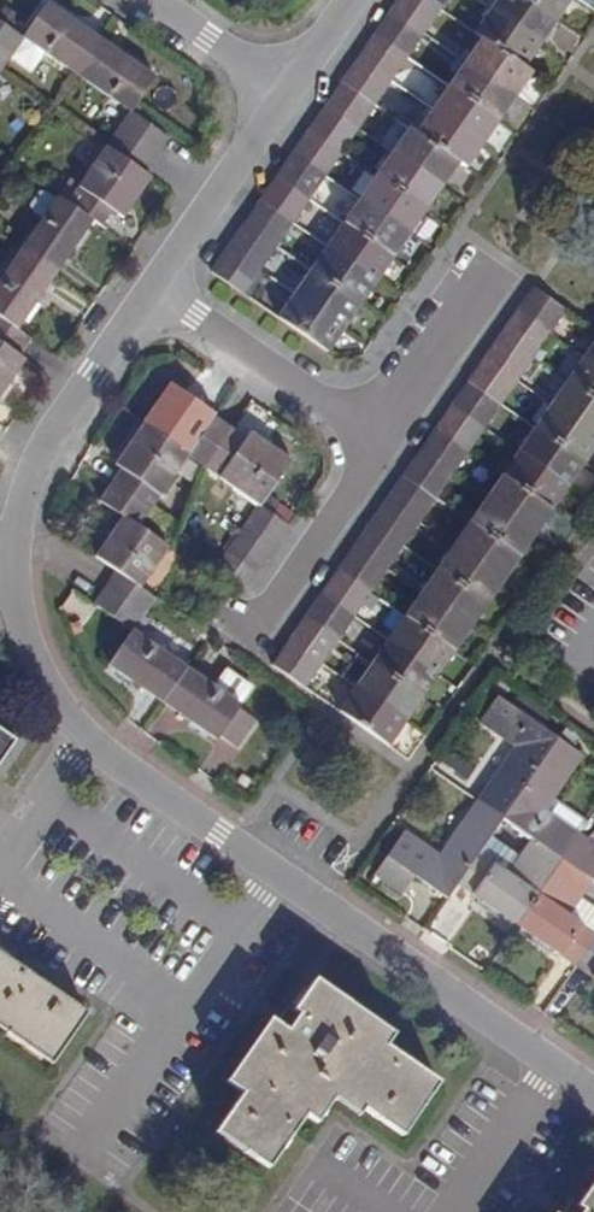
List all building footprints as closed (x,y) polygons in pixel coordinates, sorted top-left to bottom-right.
[(437,9),(424,0),(395,0),(388,10),(421,32),(437,9)] [(443,0),(424,0),(437,9),(443,0)] [(489,9),(540,43),(556,19),(528,0),(495,0),(489,9)] [(556,19),(570,0),(528,0),(556,19)] [(43,1),(18,37),(6,56),(5,57),(25,71),(38,51),(72,74),(97,38),(43,1)] [(522,69),(540,43),(489,9),(472,34),(478,38),(522,69)] [(404,57),(421,32),(388,10),(372,34),(404,57)] [(6,56),(18,37),(0,25),(0,51),(6,56)] [(388,80),(404,57),(372,34),(356,57),(388,80)] [(72,74),(127,112),(131,106),(152,75),(97,38),(72,74)] [(478,38),(462,61),(513,97),(529,74),(522,69),(478,38)] [(371,104),(388,80),(356,57),(339,82),(371,104)] [(462,61),(445,85),(497,121),(513,97),(462,61)] [(355,128),(371,104),(339,82),(323,105),(355,128)] [(445,85),(429,108),(480,144),(497,121),(445,85)] [(339,151),(355,128),(323,105),(307,129),(339,151)] [(463,168),(480,144),(429,108),(412,132),(457,164),(463,168)] [(167,138),(127,112),(116,128),(154,155),(167,138)] [(143,172),(154,155),(116,128),(104,146),(143,172)] [(406,128),(390,151),(441,187),(457,164),(412,132),(406,128)] [(322,175),(339,151),(307,129),(290,153),(322,175)] [(104,146),(65,203),(91,220),(104,229),(113,214),(120,218),(149,176),(143,172),(104,146)] [(390,151),(373,175),(425,210),(441,187),(390,151)] [(305,200),(322,175),(290,153),(273,178),(305,200)] [(373,175),(357,199),(408,234),(425,210),(373,175)] [(290,222),(305,200),(273,178),(258,200),(290,222)] [(54,196),(17,250),(53,276),(91,220),(65,203),(54,196)] [(357,199),(340,224),(391,259),(408,234),(357,199)] [(273,246),(290,222),(258,200),(241,224),(273,246)] [(257,270),(273,246),(241,224),(225,247),(257,270)] [(340,224),(324,246),(375,282),(391,259),(340,224)] [(324,246),(308,270),(359,305),(375,282),(324,246)] [(241,293),(257,270),(225,247),(209,270),(241,293)] [(53,276),(17,250),(0,274),(0,319),(16,330),(53,276)] [(308,270),(292,294),(342,329),(359,305),(308,270)] [(547,331),(563,307),(530,284),(514,308),(547,331)] [(326,352),(342,329),(292,294),(276,317),(326,352)] [(530,356),(547,331),(514,308),(497,333),(530,356)] [(28,338),(16,330),(0,319),(0,346),(14,355),(28,338)] [(514,379),(530,356),(497,333),(481,356),(514,379)] [(582,355),(593,363),(593,338),(582,355)] [(21,360),(14,355),(0,346),(0,391),(21,360)] [(565,380),(593,401),(593,363),(582,355),(565,380)] [(497,403),(514,379),(481,356),(465,380),(497,403)] [(482,426),(497,403),(465,380),(449,403),(482,426)] [(549,404),(593,436),(593,401),(565,380),(549,404)] [(465,450),(482,426),(449,403),(432,427),(465,450)] [(533,427),(583,462),(593,446),(593,436),(549,404),(533,427)] [(230,426),(213,415),(186,455),(202,466),(230,426)] [(118,468),(107,485),(147,512),(186,455),(141,423),(112,464),(118,468)] [(202,466),(257,503),(288,459),(248,431),(245,436),(230,426),(202,466)] [(449,474),(465,450),(432,427),(416,451),(449,474)] [(533,427),(517,450),(567,485),(583,462),(533,427)] [(517,450),(500,474),(551,509),(567,485),(517,450)] [(433,497),(449,474),(416,451),(400,474),(433,497)] [(416,522),(433,497),(400,474),(383,499),(416,522)] [(500,474),(484,498),(534,532),(551,509),(500,474)] [(121,515),(92,559),(112,574),(137,591),(166,547),(138,526),(147,512),(107,485),(97,498),(121,515)] [(484,498),(467,522),(517,557),(534,532),(484,498)] [(400,545),(416,522),(383,499),(367,522),(400,545)] [(288,525),(257,503),(246,519),(278,541),(288,525)] [(278,541),(246,519),(235,535),(267,557),(278,541)] [(384,568),(400,545),(367,522),(351,546),(384,568)] [(467,522),(451,545),(501,580),(517,557),(467,522)] [(267,557),(235,535),(224,552),(256,573),(267,557)] [(451,545),(434,570),(484,605),(501,580),(451,545)] [(368,592),(384,568),(351,546),(335,569),(368,592)] [(256,573),(224,552),(217,561),(212,569),(226,579),(244,590),(256,573)] [(351,616),(368,592),(335,569),(318,594),(351,616)] [(434,570),(419,592),(469,627),(484,605),(434,570)] [(112,574),(101,590),(140,616),(151,600),(137,591),(112,574)] [(101,590),(91,605),(129,631),(140,616),(101,590)] [(419,592),(402,616),(452,652),(469,627),(419,592)] [(335,640),(351,616),(318,594),(302,617),(335,640)] [(160,630),(140,616),(129,631),(106,666),(160,704),(184,668),(149,645),(160,630)] [(402,616),(386,640),(436,675),(452,652),(402,616)] [(318,665),(335,640),(302,617),(285,642),(318,665)] [(194,653),(160,630),(149,645),(184,668),(194,653)] [(386,640),(369,664),(419,699),(436,675),(386,640)] [(303,687),(318,665),(285,642),(270,664),(303,687)] [(352,688),(402,723),(419,699),(369,664),(354,654),(337,678),(352,688)] [(239,706),(184,668),(160,704),(214,741),(217,738),(234,749),(253,721),(237,710),(239,706)] [(228,670),(219,682),(242,701),(251,689),(228,670)] [(387,745),(402,723),(352,688),(337,711),(387,745)] [(511,747),(474,800),(502,819),(558,738),(497,696),(478,724),(511,747)] [(12,743),(0,735),(0,762),(12,743)] [(584,756),(558,738),(502,819),(530,838),(561,860),(581,832),(589,819),(560,799),(558,803),(553,800),(584,756)] [(479,852),(502,819),(474,800),(437,853),(404,830),(372,876),(400,895),(412,878),(445,901),(456,887),(479,852)] [(581,832),(561,860),(593,882),(593,841),(581,832)] [(508,872),(479,852),(456,887),(515,928),(561,860),(530,838),(508,872)] [(593,882),(561,860),(515,928),(575,969),(593,941),(593,931),(570,915),(593,882)] [(593,903),(593,882),(570,915),(593,931),(593,915),(589,911),(593,903)] [(575,969),(593,982),(593,941),(575,969)] [(51,1064),(86,1012),(0,954),(0,1030),(51,1064)] [(317,1124),(333,1100),(358,1117),(363,1110),(403,1137),(439,1083),(385,1046),(393,1033),(314,980),(292,1011),(298,1015),(287,1031),(270,1019),(225,1083),(243,1093),(216,1133),(267,1169),(304,1115),(317,1124)] [(576,1207),(582,1211),(593,1211),(593,1182),(576,1207)]
